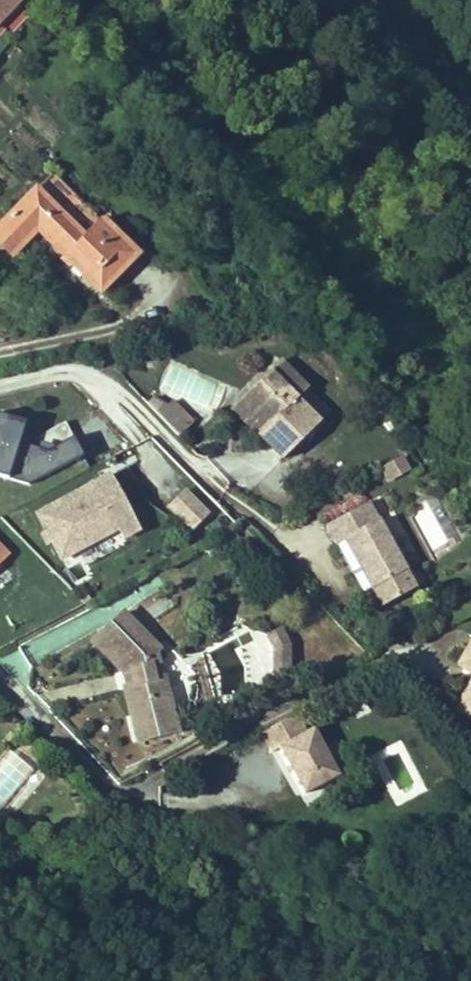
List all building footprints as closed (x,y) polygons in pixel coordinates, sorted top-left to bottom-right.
[(18,2),(16,0),(0,0),(0,21),(18,2)] [(53,172),(0,226),(0,244),(11,255),(38,228),(100,290),(136,255),(53,172)] [(307,389),(279,361),(269,372),(296,400),(307,389)] [(269,372),(236,405),(262,431),(258,434),(283,459),(319,423),(296,400),(269,372)] [(231,410),(257,436),(258,434),(262,431),(236,405),(231,410)] [(64,484),(77,433),(43,424),(38,446),(17,440),(22,422),(0,416),(0,468),(64,484)] [(378,465),(387,481),(410,468),(401,452),(378,465)] [(120,496),(110,477),(101,482),(111,501),(120,496)] [(138,530),(120,496),(111,501),(101,482),(37,515),(45,531),(41,534),(47,546),(52,543),(60,560),(116,531),(121,540),(138,530)] [(193,531),(207,518),(183,494),(170,507),(193,531)] [(416,587),(369,502),(327,525),(363,593),(371,588),(381,606),(416,587)] [(123,612),(93,642),(123,673),(132,670),(135,683),(124,686),(133,724),(154,719),(156,726),(175,722),(164,676),(162,677),(154,679),(151,666),(159,664),(156,653),(159,649),(123,612)] [(289,672),(289,647),(281,630),(267,636),(275,651),(274,672),(289,672)] [(457,665),(470,672),(470,641),(457,665)] [(159,664),(151,666),(154,679),(162,677),(159,664)] [(454,710),(470,719),(470,680),(454,710)] [(338,775),(313,728),(307,731),(297,713),(262,732),(272,752),(279,748),(304,794),(338,775)] [(135,731),(156,726),(154,719),(133,724),(135,731)]
